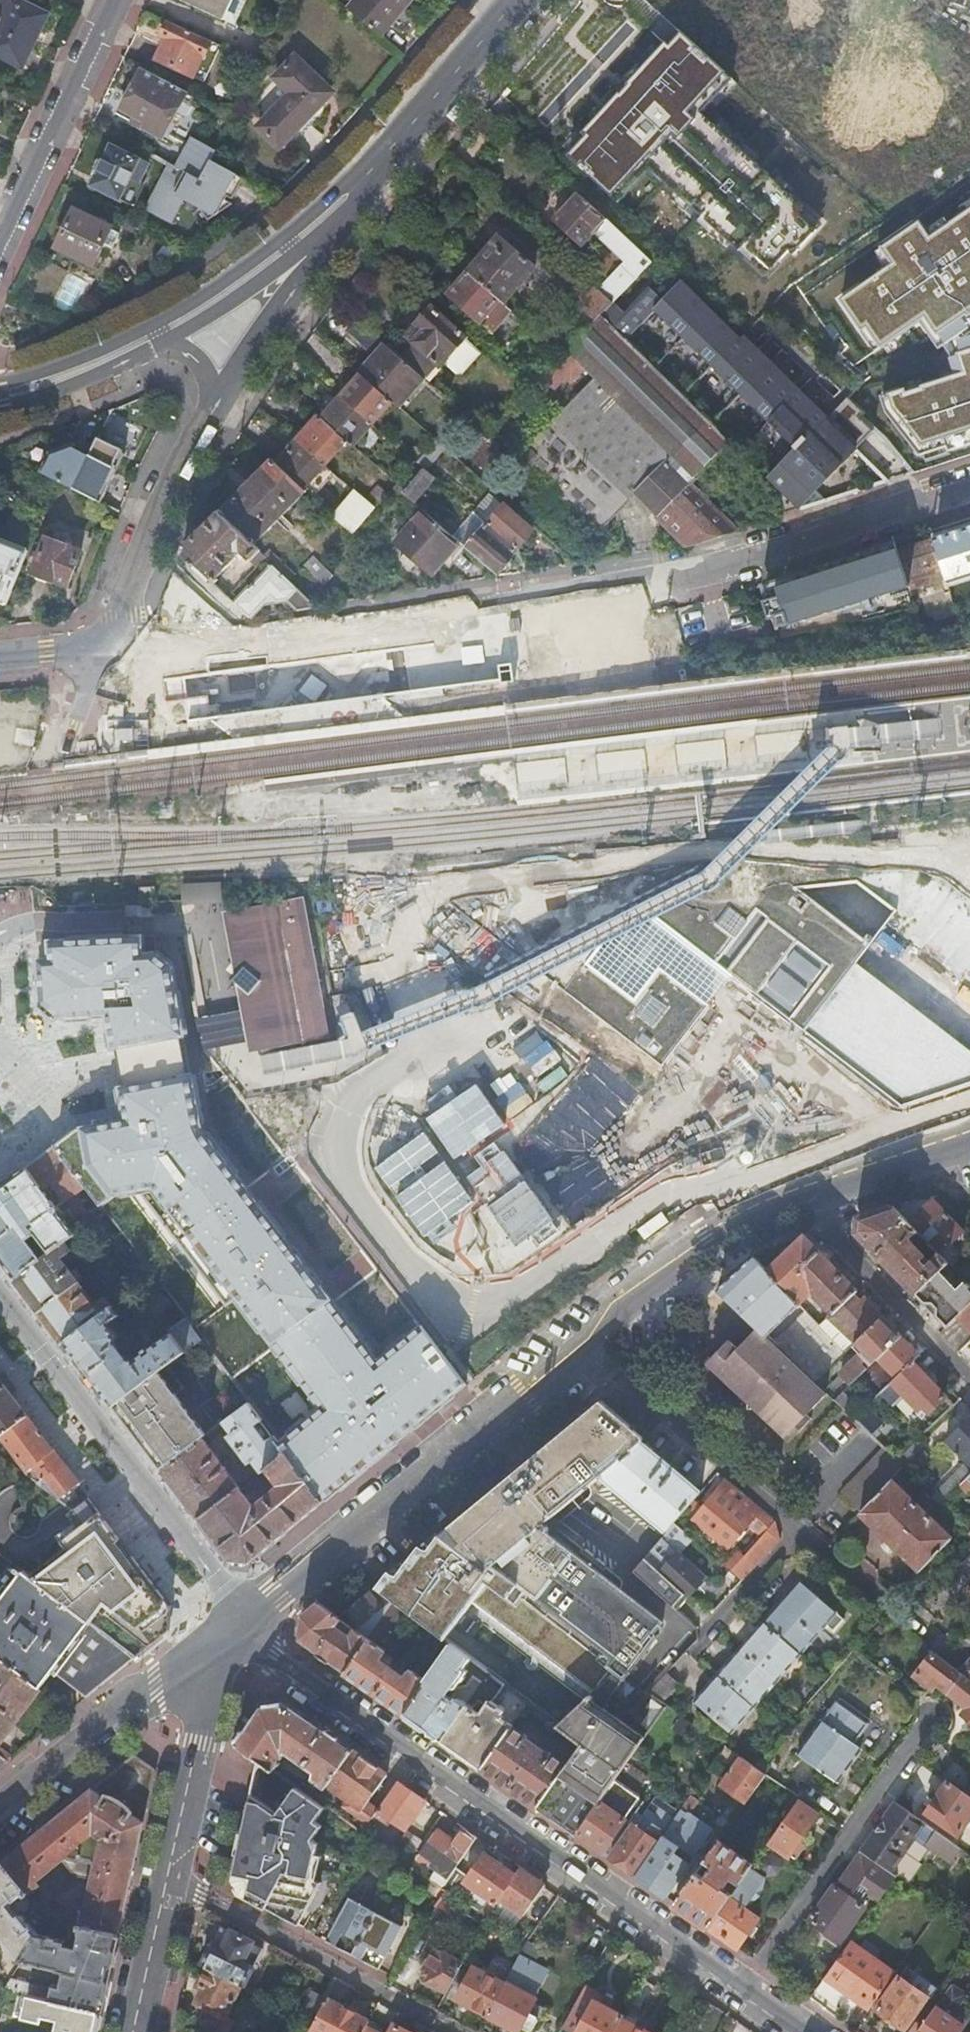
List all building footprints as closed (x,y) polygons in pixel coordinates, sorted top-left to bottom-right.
[(23,69),(49,16),(16,0),(4,0),(0,9),(0,58),(23,69)] [(181,1),(252,33),(267,0),(182,0),(181,1)] [(348,10),(380,36),(412,0),(357,0),(348,10)] [(211,42),(169,22),(161,38),(165,40),(155,60),(194,78),(211,42)] [(794,255),(816,229),(821,223),(803,206),(713,124),(708,130),(696,119),(703,111),(711,103),(716,107),(738,84),(732,79),(689,40),(679,30),(667,44),(656,55),(651,51),(627,78),(631,82),(626,88),(609,107),(604,102),(590,117),(595,121),(566,154),(611,195),(618,201),(648,170),(660,181),(662,179),(738,251),(765,276),(770,270),(790,250),(794,255)] [(331,95),(294,58),(273,78),(288,94),(256,127),(277,149),(331,95)] [(163,139),(187,93),(143,69),(122,110),(138,118),(148,123),(145,130),(163,139)] [(135,124),(145,130),(148,123),(138,118),(135,124)] [(177,168),(186,172),(201,180),(211,161),(216,151),(193,139),(177,168)] [(149,165),(112,147),(92,187),(121,201),(131,178),(141,183),(149,165)] [(216,215),(238,175),(211,161),(201,180),(186,172),(175,192),(216,215)] [(583,246),(607,220),(579,194),(555,221),(583,246)] [(929,236),(918,220),(880,246),(891,262),(839,298),(860,328),(866,324),(880,344),(918,318),(937,346),(943,342),(953,357),(959,376),(918,390),(918,391),(900,397),(898,393),(883,398),(887,408),(920,455),(948,447),(950,451),(969,445),(969,208),(929,236)] [(111,228),(73,210),(55,248),(93,265),(111,228)] [(498,301),(502,305),(534,269),(510,248),(503,256),(491,246),(467,274),(498,301)] [(498,301),(467,274),(448,296),(479,323),(498,301)] [(599,290),(613,303),(623,293),(630,286),(616,274),(599,290)] [(684,282),(626,341),(717,430),(781,492),(800,511),(847,496),(828,477),(848,457),(879,486),(891,482),(857,449),(745,334),(742,337),(725,321),(684,282)] [(549,345),(562,356),(565,352),(601,316),(613,303),(599,290),(592,283),(571,307),(578,315),(549,345)] [(613,303),(601,316),(613,328),(636,304),(623,293),(613,303)] [(398,359),(419,377),(423,380),(437,365),(439,367),(443,364),(458,378),(480,353),(431,310),(406,338),(412,343),(398,359)] [(532,442),(514,460),(598,534),(638,494),(659,514),(656,516),(686,546),(697,544),(735,532),(689,485),(687,487),(666,466),(669,463),(676,469),(717,430),(626,341),(613,328),(601,316),(565,352),(594,380),(574,400),(532,442)] [(358,374),(360,376),(391,404),(394,406),(419,377),(398,359),(353,319),(342,331),(371,358),(358,374)] [(562,356),(545,373),(574,400),(594,380),(565,352),(562,356)] [(340,398),(372,426),(391,404),(360,376),(340,398)] [(394,406),(399,410),(424,381),(423,380),(419,377),(394,406)] [(346,442),(353,447),(372,426),(340,398),(321,420),(346,442)] [(318,417),(297,441),(325,466),(346,442),(321,420),(318,417)] [(121,448),(96,437),(92,445),(73,486),(101,501),(123,454),(121,448)] [(92,445),(79,439),(76,445),(73,443),(48,452),(39,470),(56,478),(73,486),(92,445)] [(276,464),(284,472),(303,491),(304,490),(325,466),(297,441),(276,464)] [(218,513),(253,546),(306,494),(303,491),(284,472),(271,461),(218,513)] [(404,491),(402,494),(413,504),(434,480),(422,470),(404,491)] [(396,484),(392,489),(400,496),(402,494),(404,491),(396,484)] [(356,492),(334,518),(353,535),(376,509),(356,492)] [(800,511),(781,492),(773,499),(789,515),(800,511)] [(502,508),(486,525),(517,552),(533,534),(502,508)] [(460,544),(423,512),(396,544),(407,554),(401,560),(412,570),(418,563),(432,575),(443,563),(460,544)] [(242,552),(257,567),(265,558),(253,546),(218,513),(184,547),(181,554),(194,566),(212,583),(235,560),(236,555),(234,553),(236,551),(242,552)] [(468,551),(499,577),(505,570),(503,568),(507,563),(519,574),(538,571),(517,552),(486,525),(473,514),(465,523),(474,531),(477,529),(481,533),(473,540),(473,539),(465,548),(468,551)] [(931,538),(944,580),(945,584),(969,577),(969,526),(931,538)] [(931,538),(898,551),(908,588),(909,591),(944,580),(931,538)] [(0,539),(0,602),(6,605),(28,550),(0,539)] [(34,574),(50,581),(51,580),(69,586),(82,552),(47,539),(34,574)] [(895,542),(760,587),(775,632),(908,588),(898,551),(895,542)] [(460,544),(443,563),(451,570),(468,551),(465,548),(460,544)] [(318,563),(309,573),(326,590),(336,581),(318,563)] [(248,589),(234,603),(250,619),(265,603),(276,602),(278,603),(289,602),(297,611),(315,608),(273,566),(266,572),(264,569),(254,580),(256,583),(249,590),(248,589)] [(969,746),(969,704),(505,758),(510,799),(969,746)] [(132,730),(119,730),(119,736),(120,743),(132,742),(132,736),(132,730)] [(901,1105),(969,1083),(969,1051),(856,963),(894,911),(857,880),(796,887),(786,881),(767,888),(714,959),(634,902),(564,989),(661,1066),(727,978),(901,1105)] [(223,883),(185,881),(184,902),(222,904),(223,883)] [(228,912),(221,913),(234,979),(232,981),(235,983),(239,1007),(242,1023),(245,1039),(245,1040),(248,1052),(259,1049),(294,1044),(295,1045),(327,1039),(321,1009),(315,974),(312,958),(307,931),(301,900),(233,911),(228,912)] [(138,905),(126,905),(126,917),(139,917),(138,911),(138,905)] [(124,938),(44,943),(44,960),(39,961),(38,1005),(55,1024),(105,1019),(110,1049),(116,1047),(177,1037),(184,1036),(181,1018),(172,968),(152,953),(141,953),(140,937),(137,938),(124,938)] [(202,1047),(245,1039),(242,1023),(239,1007),(196,1015),(202,1047)] [(177,1037),(116,1047),(119,1067),(123,1089),(185,1078),(181,1057),(177,1037)] [(123,1089),(111,1091),(116,1120),(83,1126),(54,1148),(85,1188),(99,1206),(113,1195),(150,1193),(324,1412),(281,1445),(288,1453),(325,1502),(355,1477),(382,1455),(417,1425),(446,1401),(467,1385),(422,1326),(374,1363),(201,1136),(190,1077),(185,1078),(123,1089)] [(278,1125),(307,1115),(298,1088),(269,1098),(278,1125)] [(54,1148),(0,1188),(0,1259),(5,1266),(16,1280),(66,1243),(75,1237),(59,1215),(63,1213),(59,1207),(85,1188),(54,1148)] [(918,1199),(896,1207),(920,1233),(935,1249),(941,1255),(964,1232),(935,1202),(941,1196),(938,1192),(918,1199)] [(880,1212),(860,1219),(860,1234),(891,1266),(918,1295),(943,1272),(950,1264),(941,1255),(932,1263),(927,1257),(928,1256),(918,1245),(922,1241),(918,1236),(920,1233),(896,1207),(880,1212)] [(637,1227),(644,1239),(669,1222),(661,1211),(637,1227)] [(825,1258),(805,1237),(804,1238),(802,1239),(768,1275),(798,1306),(811,1293),(831,1314),(828,1317),(856,1344),(882,1318),(865,1300),(861,1303),(853,1295),(856,1291),(825,1258)] [(40,1311),(77,1284),(78,1283),(60,1259),(71,1251),(66,1243),(16,1280),(34,1303),(40,1311)] [(941,1255),(935,1249),(928,1256),(927,1257),(932,1263),(941,1255)] [(798,1306),(768,1275),(753,1259),(746,1265),(718,1292),(730,1304),(757,1329),(766,1338),(798,1306)] [(964,1279),(950,1264),(943,1272),(956,1286),(964,1279)] [(943,1272),(918,1295),(934,1311),(949,1328),(960,1318),(969,1308),(969,1286),(964,1279),(956,1286),(943,1272)] [(65,1344),(111,1308),(105,1299),(94,1307),(77,1284),(40,1311),(49,1324),(65,1344)] [(165,1366),(201,1340),(185,1319),(166,1333),(168,1336),(148,1351),(134,1331),(125,1331),(117,1321),(120,1318),(119,1317),(128,1311),(121,1302),(111,1308),(65,1344),(81,1365),(113,1407),(165,1366)] [(960,1318),(969,1328),(969,1308),(960,1318)] [(815,1383),(845,1355),(818,1327),(805,1313),(773,1345),(815,1383)] [(900,1336),(882,1318),(856,1344),(863,1352),(840,1374),(851,1384),(866,1370),(867,1369),(862,1364),(865,1362),(869,1367),(870,1366),(900,1336)] [(766,1338),(757,1329),(738,1349),(729,1340),(722,1348),(714,1356),(714,1370),(782,1435),(796,1435),(811,1419),(807,1415),(827,1394),(815,1383),(773,1345),(766,1338)] [(919,1356),(900,1336),(870,1366),(875,1370),(881,1364),(895,1379),(912,1363),(919,1356)] [(912,1363),(895,1379),(885,1388),(898,1401),(905,1397),(918,1410),(922,1406),(929,1413),(924,1417),(933,1426),(953,1406),(912,1363)] [(165,1366),(113,1407),(134,1434),(138,1440),(145,1449),(161,1471),(202,1440),(206,1436),(174,1395),(182,1389),(165,1366)] [(27,1416),(19,1406),(9,1392),(0,1380),(0,1437),(27,1416)] [(545,1530),(601,1479),(640,1442),(641,1440),(641,1439),(641,1436),(640,1435),(599,1402),(544,1449),(471,1508),(437,1535),(531,1607),(574,1554),(545,1530)] [(267,1469),(288,1453),(281,1445),(274,1436),(268,1441),(256,1425),(263,1421),(250,1404),(224,1423),(231,1434),(227,1437),(248,1465),(253,1462),(262,1473),(267,1469)] [(852,1421),(883,1450),(895,1462),(904,1453),(861,1412),(852,1421)] [(29,1471),(36,1465),(54,1451),(41,1434),(27,1416),(0,1437),(10,1450),(12,1448),(29,1471)] [(946,1441),(969,1466),(969,1418),(946,1441)] [(182,1497),(199,1520),(240,1488),(202,1440),(161,1471),(182,1497)] [(617,1491),(656,1455),(640,1442),(601,1479),(617,1491)] [(928,1458),(914,1444),(904,1453),(895,1462),(903,1470),(909,1476),(928,1458)] [(861,1513),(892,1480),(903,1470),(895,1462),(883,1450),(841,1494),(861,1513)] [(47,1482),(42,1487),(70,1508),(87,1495),(54,1451),(36,1465),(47,1482)] [(281,1539),(325,1502),(288,1453),(267,1469),(280,1488),(270,1496),(267,1493),(261,1497),(263,1501),(254,1507),(240,1488),(199,1520),(231,1562),(250,1564),(253,1561),(281,1539)] [(677,1524),(702,1493),(656,1455),(617,1491),(613,1494),(650,1525),(653,1521),(685,1552),(696,1541),(677,1524)] [(961,1486),(968,1479),(960,1471),(932,1498),(941,1506),(961,1486)] [(968,1479),(961,1486),(967,1491),(969,1488),(969,1477),(968,1479)] [(860,1514),(920,1572),(951,1539),(892,1480),(861,1513),(860,1514)] [(726,1566),(743,1581),(781,1540),(776,1523),(726,1481),(695,1521),(728,1549),(751,1521),(762,1531),(759,1534),(763,1537),(743,1558),(737,1553),(726,1566)] [(87,1495),(70,1508),(85,1522),(67,1535),(78,1550),(35,1581),(92,1624),(135,1658),(151,1645),(170,1630),(171,1620),(173,1608),(137,1559),(127,1546),(116,1532),(89,1497),(87,1495)] [(531,1607),(437,1535),(426,1552),(415,1548),(393,1578),(386,1573),(382,1578),(377,1582),(372,1588),(411,1618),(443,1641),(472,1603),(539,1653),(558,1627),(531,1607)] [(635,1572),(678,1611),(707,1579),(680,1553),(661,1574),(645,1560),(635,1572)] [(574,1554),(531,1607),(558,1627),(615,1671),(625,1679),(666,1625),(574,1554)] [(959,1567),(969,1578),(969,1556),(959,1567)] [(40,1689),(51,1674),(92,1624),(35,1581),(20,1570),(17,1574),(21,1577),(0,1604),(0,1658),(40,1689)] [(842,1620),(801,1583),(695,1702),(728,1731),(824,1625),(831,1631),(842,1620)] [(411,1618),(372,1588),(359,1601),(341,1620),(353,1628),(371,1641),(387,1652),(411,1618)] [(335,1627),(341,1620),(317,1603),(300,1617),(298,1640),(328,1660),(347,1674),(371,1641),(353,1628),(347,1635),(335,1627)] [(135,1658),(92,1624),(51,1674),(85,1699),(127,1665),(135,1658)] [(615,1671),(558,1627),(539,1653),(590,1698),(615,1671)] [(397,1709),(404,1714),(427,1680),(414,1671),(408,1679),(382,1662),(387,1652),(371,1641),(347,1674),(397,1709)] [(433,1734),(442,1741),(466,1707),(448,1695),(454,1687),(459,1688),(468,1672),(467,1668),(473,1659),(452,1643),(427,1680),(404,1714),(433,1734)] [(937,1685),(949,1694),(963,1675),(936,1654),(934,1652),(934,1653),(915,1677),(928,1687),(925,1691),(927,1692),(930,1692),(932,1691),(937,1685)] [(16,1721),(40,1689),(0,1658),(0,1742),(16,1721)] [(600,1707),(625,1679),(615,1671),(590,1698),(600,1707)] [(680,1685),(667,1674),(651,1693),(664,1703),(680,1685)] [(473,1763),(482,1770),(514,1728),(503,1720),(504,1718),(502,1716),(504,1712),(492,1702),(505,1686),(489,1675),(466,1707),(442,1741),(473,1763)] [(963,1675),(949,1694),(967,1709),(962,1716),(969,1722),(969,1681),(963,1675)] [(645,1739),(600,1707),(590,1698),(559,1727),(583,1745),(568,1765),(538,1809),(550,1818),(577,1836),(616,1781),(645,1739)] [(652,1728),(665,1708),(655,1702),(642,1722),(652,1728)] [(836,1702),(822,1721),(853,1743),(867,1724),(836,1702)] [(327,1786),(352,1751),(331,1736),(288,1706),(263,1708),(237,1746),(260,1762),(273,1771),(286,1752),(316,1773),(314,1780),(326,1788),(327,1786)] [(689,1739),(698,1727),(684,1717),(675,1729),(689,1739)] [(859,1749),(860,1749),(859,1748),(853,1743),(822,1721),(799,1754),(820,1770),(818,1773),(824,1777),(826,1774),(835,1781),(859,1749)] [(523,1798),(538,1809),(568,1765),(514,1728),(482,1770),(523,1798)] [(736,1756),(725,1749),(710,1771),(721,1779),(736,1756)] [(368,1823),(377,1811),(379,1809),(368,1801),(387,1776),(371,1764),(352,1751),(327,1786),(349,1801),(345,1807),(368,1823)] [(135,1756),(128,1761),(154,1779),(155,1771),(135,1756)] [(746,1804),(766,1775),(741,1758),(721,1786),(746,1804)] [(84,1926),(119,1934),(141,1836),(154,1779),(128,1761),(4,1863),(29,1894),(40,1885),(37,1881),(61,1861),(76,1878),(92,1881),(85,1912),(82,1912),(79,1925),(84,1926)] [(969,1796),(969,1775),(952,1762),(944,1773),(944,1774),(943,1776),(969,1796)] [(640,1799),(616,1781),(577,1836),(586,1843),(602,1854),(626,1820),(625,1820),(640,1799)] [(947,1782),(925,1814),(956,1836),(961,1828),(960,1827),(969,1814),(969,1798),(947,1782)] [(406,1830),(426,1803),(412,1793),(397,1783),(379,1809),(377,1811),(406,1830)] [(242,1842),(234,1877),(244,1898),(296,1926),(320,1882),(309,1876),(318,1843),(312,1840),(321,1827),(314,1822),(325,1807),(317,1801),(316,1801),(290,1784),(282,1796),(274,1808),(253,1795),(250,1806),(242,1842)] [(691,1796),(678,1815),(663,1836),(692,1857),(710,1830),(689,1816),(699,1802),(691,1796)] [(820,1814),(799,1799),(767,1844),(788,1859),(790,1856),(795,1859),(805,1845),(800,1842),(820,1814)] [(634,1827),(611,1860),(620,1867),(634,1877),(663,1836),(678,1815),(656,1800),(644,1818),(637,1813),(629,1824),(634,1827)] [(862,1852),(891,1872),(915,1837),(924,1824),(895,1804),(872,1838),(867,1840),(863,1845),(864,1849),(862,1852)] [(915,1837),(927,1846),(936,1833),(924,1824),(915,1837)] [(455,1868),(476,1839),(465,1830),(455,1842),(433,1827),(420,1843),(415,1850),(420,1854),(416,1860),(428,1869),(429,1867),(435,1871),(428,1880),(432,1883),(441,1888),(455,1868)] [(950,1863),(960,1849),(936,1833),(927,1846),(950,1863)] [(392,1854),(406,1864),(415,1850),(420,1843),(409,1835),(406,1839),(403,1838),(392,1854)] [(663,1836),(634,1877),(649,1887),(666,1899),(695,1859),(692,1857),(663,1836)] [(752,1865),(720,1842),(705,1862),(713,1868),(704,1880),(696,1875),(675,1906),(701,1924),(707,1929),(728,1899),(731,1894),(724,1889),(731,1879),(738,1884),(746,1874),(752,1865)] [(887,1891),(897,1876),(891,1872),(862,1852),(837,1887),(836,1886),(811,1921),(839,1942),(864,1906),(859,1902),(868,1890),(881,1899),(887,1891)] [(499,1900),(516,1877),(484,1854),(467,1877),(464,1881),(496,1904),(499,1900)] [(760,1871),(767,1876),(775,1875),(781,1869),(780,1861),(773,1855),(765,1856),(759,1863),(760,1871)] [(22,1963),(39,1934),(21,1912),(19,1913),(12,1905),(25,1895),(26,1896),(29,1894),(4,1863),(0,1866),(0,1937),(22,1963)] [(467,1877),(455,1868),(441,1888),(488,1915),(496,1904),(464,1881),(467,1877)] [(523,1917),(545,1887),(535,1880),(521,1870),(516,1877),(499,1900),(523,1917)] [(728,1899),(707,1929),(737,1949),(757,1920),(743,1910),(748,1902),(754,1900),(761,1889),(762,1884),(746,1874),(738,1884),(731,1894),(728,1899)] [(402,1925),(349,1897),(326,1941),(328,1942),(370,1965),(379,1969),(402,1925)] [(523,1917),(499,1900),(496,1904),(488,1915),(513,1931),(523,1917)] [(11,1981),(4,1992),(18,1995),(102,2012),(110,1974),(119,1934),(84,1926),(79,1947),(75,1947),(75,1944),(67,1942),(66,1944),(39,1934),(22,1963),(59,1972),(58,1974),(64,1975),(61,1987),(54,1985),(52,1989),(11,1981)] [(210,1948),(201,1966),(208,1970),(222,1976),(232,1982),(242,1986),(242,1987),(243,1988),(262,1949),(252,1944),(252,1943),(220,1927),(213,1941),(219,1944),(215,1950),(210,1948)] [(869,2011),(894,1976),(849,1944),(824,1979),(869,2011)] [(427,1981),(447,1992),(462,1963),(442,1953),(442,1955),(434,1951),(424,1969),(432,1973),(427,1981)] [(455,1999),(488,2016),(506,1981),(515,1963),(495,1953),(485,1973),(473,1967),(472,1969),(457,1997),(455,1999)] [(549,1972),(519,1956),(515,1963),(506,1981),(535,1998),(549,1972)] [(462,1963),(447,1992),(457,1997),(472,1969),(462,1963)] [(208,1970),(199,1987),(203,1990),(195,2004),(204,2009),(201,2025),(214,2031),(230,2031),(235,2023),(226,2019),(242,1987),(242,1986),(232,1982),(222,1976),(208,1970)] [(927,1998),(899,1978),(876,2010),(904,2030),(927,1998)] [(658,1990),(645,1980),(631,2006),(645,2015),(658,1990)] [(488,2016),(487,2017),(515,2031),(520,2031),(521,2028),(528,2031),(530,2031),(533,2030),(543,2011),(533,2006),(537,1999),(535,1998),(506,1981),(488,2016)] [(568,2031),(617,2031),(623,2020),(625,2017),(613,2011),(603,2005),(607,1997),(585,1986),(563,2029),(568,2031)] [(962,2026),(969,2015),(958,2006),(964,1998),(950,1988),(935,2009),(927,2020),(921,2016),(909,2031),(958,2031),(962,2026)] [(301,2017),(314,2023),(326,2000),(312,1993),(301,2017)] [(102,2012),(18,1995),(13,2017),(43,2023),(46,2017),(58,2020),(56,2031),(97,2031),(102,2012)] [(613,2011),(618,2002),(607,1997),(603,2005),(613,2011)] [(369,2022),(326,2000),(314,2023),(310,2031),(363,2031),(369,2022)] [(935,2009),(928,2004),(921,2016),(927,2020),(935,2009)] [(617,2031),(645,2031),(623,2020),(617,2031)] [(369,2022),(363,2031),(389,2031),(369,2022)]
